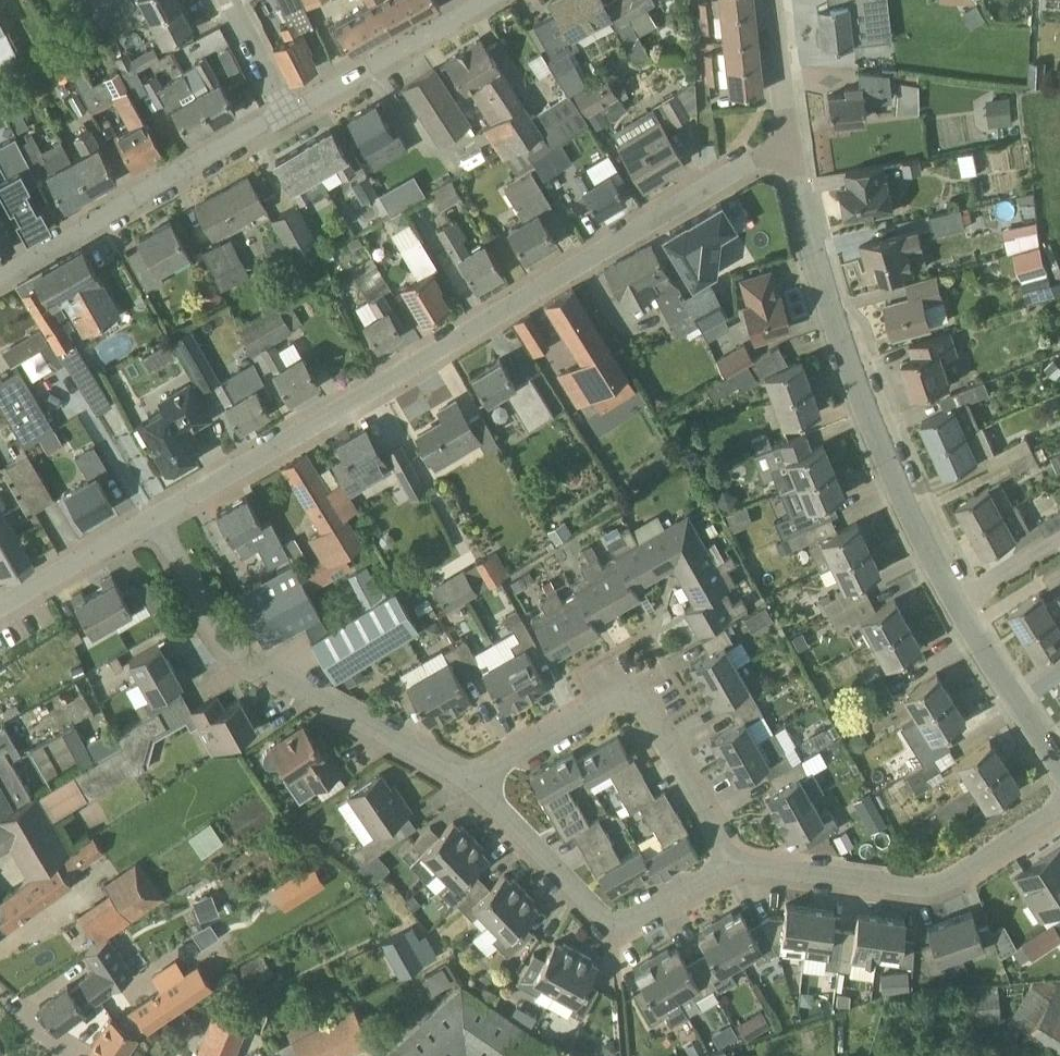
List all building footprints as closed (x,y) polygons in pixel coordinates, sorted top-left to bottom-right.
[(115,0),(92,0),(84,4),(96,27),(122,14),(123,15),(143,5),(150,18),(181,3),(179,0),(125,0),(117,4),(115,0)] [(294,21),(281,28),(286,38),(273,45),(290,78),(316,65),(307,48),(310,47),(302,32),(313,26),(304,6),(301,0),(284,0),(294,21)] [(369,3),(336,22),(353,53),(394,30),(377,0),(367,0),(369,3)] [(394,30),(440,5),(437,0),(377,0),(394,30)] [(554,59),(568,51),(578,45),(574,38),(611,17),(603,1),(602,0),(569,0),(554,8),(556,11),(534,24),(554,59)] [(626,48),(634,63),(648,55),(640,41),(637,34),(655,23),(646,7),(655,2),(654,0),(605,0),(603,1),(611,17),(626,48)] [(701,16),(713,15),(711,0),(699,1),(701,16)] [(722,14),(753,10),(752,0),(720,0),(722,14)] [(853,43),(891,39),(887,0),(829,0),(829,5),(830,5),(831,11),(818,13),(822,47),(853,43)] [(192,26),(181,3),(150,18),(162,42),(192,26)] [(985,17),(976,3),(961,12),(970,27),(985,17)] [(722,14),(724,40),(756,37),(753,10),(722,14)] [(701,16),(702,32),(714,30),(713,15),(701,16)] [(57,22),(48,27),(53,37),(62,32),(57,22)] [(0,31),(0,62),(17,54),(5,28),(0,31)] [(92,112),(117,99),(130,124),(115,132),(134,167),(161,152),(126,86),(117,69),(91,83),(84,68),(83,68),(65,34),(53,40),(64,62),(66,61),(90,107),(89,107),(92,112)] [(724,40),(727,67),(759,63),(756,37),(724,40)] [(481,38),(447,60),(466,90),(469,88),(490,122),(522,102),(481,38)] [(160,57),(154,45),(131,57),(127,49),(114,55),(126,74),(160,57)] [(707,68),(719,67),(717,51),(705,53),(707,68)] [(182,73),(211,123),(235,109),(205,57),(194,63),(195,64),(182,71),(183,73),(182,73)] [(239,69),(234,58),(223,63),(229,74),(239,69)] [(51,70),(54,75),(50,77),(62,97),(66,95),(78,115),(86,111),(85,109),(89,107),(90,107),(66,61),(64,62),(51,70)] [(759,63),(727,67),(729,81),(730,94),(762,90),(759,63)] [(721,82),(719,67),(707,68),(708,84),(721,82)] [(470,123),(434,68),(403,87),(439,142),(470,123)] [(831,123),(866,119),(864,101),(881,99),(891,98),(889,83),(888,72),(878,71),(858,70),(860,86),(845,87),(845,92),(828,94),(831,123)] [(182,73),(161,85),(155,74),(144,81),(157,105),(162,102),(166,109),(172,106),(189,136),(211,123),(182,73)] [(607,74),(575,93),(588,113),(596,128),(609,120),(608,119),(626,108),(617,93),(607,74)] [(665,130),(675,124),(697,111),(695,82),(676,93),(676,92),(660,101),(661,102),(651,108),(660,123),(619,146),(643,186),(660,176),(658,172),(682,157),(665,130)] [(568,91),(531,115),(531,116),(542,132),(550,145),(559,139),(560,140),(588,122),(568,91)] [(1012,94),(995,96),(996,112),(1014,109),(1012,94)] [(384,138),(393,154),(404,148),(394,131),(392,132),(375,102),(349,118),(367,148),(384,138)] [(503,157),(505,156),(542,132),(531,116),(531,115),(522,102),(490,122),(484,126),(503,157)] [(8,119),(15,134),(29,127),(22,112),(8,119)] [(28,139),(20,143),(32,166),(43,160),(48,170),(46,172),(64,205),(89,192),(72,158),(71,159),(61,139),(41,150),(30,129),(24,132),(28,139)] [(330,129),(302,145),(319,174),(335,165),(343,179),(355,172),(330,129)] [(90,130),(74,138),(82,152),(72,158),(89,192),(116,177),(90,130)] [(542,132),(505,156),(516,173),(532,163),(529,159),(550,145),(542,132)] [(0,143),(0,164),(5,174),(0,177),(0,189),(10,207),(20,202),(25,212),(19,215),(30,236),(51,224),(46,215),(54,210),(48,199),(36,206),(25,187),(38,180),(15,135),(0,143)] [(532,163),(533,162),(544,179),(572,160),(560,140),(559,139),(550,145),(529,159),(532,163)] [(319,174),(302,145),(275,161),(300,204),(312,197),(304,182),(319,174)] [(972,148),(960,150),(964,171),(975,169),(972,148)] [(906,174),(923,171),(921,158),(904,161),(906,174)] [(889,178),(888,178),(885,164),(847,171),(850,185),(842,186),(848,218),(895,210),(889,178)] [(586,167),(574,174),(598,213),(625,197),(611,173),(595,182),(586,167)] [(532,172),(505,188),(524,219),(508,229),(525,257),(554,240),(537,211),(551,203),(532,172)] [(367,174),(351,184),(362,204),(378,194),(367,174)] [(265,208),(258,195),(248,176),(231,186),(233,189),(224,194),(223,190),(195,206),(213,238),(265,208)] [(451,179),(430,191),(441,208),(461,196),(451,179)] [(722,204),(663,237),(691,288),(715,276),(719,236),(734,227),(722,204)] [(297,205),(271,219),(281,237),(291,255),(296,265),(322,250),(297,205)] [(962,208),(965,222),(974,221),(970,206),(962,208)] [(962,207),(930,214),(934,233),(966,226),(962,207)] [(396,230),(409,222),(401,210),(388,218),(396,230)] [(14,245),(0,218),(0,253),(14,245)] [(461,240),(466,237),(454,219),(437,229),(464,274),(468,271),(477,287),(503,271),(484,241),(468,251),(461,240)] [(170,220),(152,230),(153,231),(140,238),(140,237),(138,237),(142,244),(127,253),(126,250),(125,251),(146,290),(163,281),(157,269),(188,252),(170,220)] [(1015,244),(1033,240),(1029,222),(1012,226),(1015,244)] [(909,247),(923,243),(919,229),(905,233),(862,245),(868,265),(879,262),(883,278),(915,269),(909,247)] [(351,250),(363,243),(358,233),(346,240),(351,250)] [(230,238),(201,251),(220,290),(249,275),(230,238)] [(420,238),(401,249),(418,277),(403,287),(422,319),(447,304),(437,286),(439,285),(431,271),(437,267),(420,238)] [(684,297),(677,285),(668,277),(651,243),(605,268),(621,298),(626,307),(654,293),(677,335),(698,324),(684,297)] [(65,300),(84,332),(119,313),(83,247),(33,275),(38,283),(53,306),(65,300)] [(1019,277),(1045,271),(1039,248),(1014,253),(1019,277)] [(376,264),(355,277),(377,315),(365,322),(378,345),(401,332),(392,316),(396,314),(383,291),(390,287),(376,264)] [(790,326),(781,298),(781,295),(777,296),(770,271),(742,279),(749,304),(744,306),(755,340),(773,335),(772,332),(790,326)] [(945,298),(938,273),(909,281),(912,293),(887,300),(896,334),(932,324),(926,302),(945,298)] [(1041,276),(1024,282),(1030,302),(1047,296),(1041,276)] [(698,324),(727,308),(712,282),(684,297),(698,324)] [(52,340),(58,349),(74,340),(53,306),(38,283),(22,292),(52,340)] [(222,294),(209,287),(201,300),(214,307),(222,294)] [(572,287),(546,303),(581,360),(559,374),(578,404),(591,395),(601,411),(622,397),(636,389),(572,287)] [(257,366),(261,373),(271,367),(290,399),(318,382),(301,354),(286,363),(272,342),(292,330),(291,327),(300,322),(289,302),(280,308),(277,303),(237,326),(248,349),(254,361),(257,366)] [(536,328),(528,314),(515,322),(524,336),(536,328)] [(36,351),(40,349),(40,347),(48,342),(47,341),(39,328),(31,333),(27,335),(36,351)] [(944,357),(959,352),(952,330),(910,343),(915,357),(903,361),(914,394),(952,381),(944,357)] [(195,339),(180,348),(198,379),(213,370),(195,339)] [(40,347),(40,349),(53,369),(66,362),(58,349),(52,340),(48,342),(40,347)] [(170,343),(157,350),(162,361),(176,353),(170,343)] [(744,345),(717,360),(726,376),(753,360),(744,345)] [(773,400),(811,385),(802,360),(774,370),(768,353),(773,351),(773,352),(775,351),(774,349),(768,351),(753,360),(726,376),(705,388),(712,399),(738,384),(741,389),(764,375),(773,399),(773,400)] [(530,374),(515,383),(500,358),(472,375),(488,401),(506,390),(531,428),(556,413),(530,374)] [(1055,360),(1046,369),(1055,378),(1059,372),(1059,365),(1055,360)] [(227,376),(215,383),(240,428),(269,411),(262,400),(271,395),(257,366),(254,361),(228,377),(227,376)] [(38,436),(53,427),(17,368),(0,378),(0,405),(19,437),(23,444),(38,436)] [(93,374),(78,383),(95,410),(110,401),(93,374)] [(990,392),(985,379),(961,388),(966,401),(990,392)] [(165,408),(140,423),(167,470),(178,464),(182,466),(190,462),(190,457),(194,455),(184,438),(189,435),(191,438),(193,437),(192,435),(191,436),(187,429),(209,417),(190,384),(161,400),(165,408)] [(811,385),(773,400),(773,399),(764,403),(772,426),(782,422),(783,424),(820,411),(811,385)] [(480,414),(469,420),(456,400),(439,410),(445,419),(418,435),(437,467),(481,440),(487,451),(498,444),(480,414)] [(970,400),(956,407),(923,421),(933,443),(931,444),(933,448),(967,432),(967,431),(981,425),(970,400)] [(684,415),(669,421),(674,434),(689,429),(684,415)] [(967,432),(933,448),(934,452),(936,451),(946,474),(979,459),(978,457),(994,450),(983,424),(981,425),(967,431),(967,432)] [(364,426),(338,441),(347,457),(334,464),(350,491),(351,490),(350,488),(361,481),(363,484),(389,468),(364,426)] [(53,427),(38,436),(48,453),(63,444),(53,427)] [(691,434),(693,442),(702,440),(700,431),(691,434)] [(768,433),(752,439),(757,453),(773,446),(768,433)] [(805,434),(780,444),(785,459),(769,466),(772,475),(779,491),(781,491),(834,469),(823,444),(812,448),(805,434)] [(1026,435),(1002,447),(1009,458),(1032,447),(1026,435)] [(6,444),(15,458),(26,451),(23,445),(23,444),(19,437),(6,444)] [(96,476),(108,469),(94,445),(75,456),(88,479),(66,492),(82,520),(112,502),(96,476)] [(400,445),(387,452),(412,497),(424,490),(400,445)] [(1034,450),(1038,460),(1048,455),(1043,445),(1034,450)] [(1032,447),(1009,458),(1015,471),(1038,460),(1032,447)] [(54,497),(26,451),(15,458),(5,464),(33,510),(54,497)] [(1058,471),(1059,470),(1059,452),(1052,456),(1058,471)] [(307,537),(319,557),(331,578),(352,566),(345,554),(362,543),(345,514),(357,507),(341,481),(326,490),(305,454),(284,467),(323,528),(307,537)] [(831,499),(844,493),(834,469),(781,491),(791,514),(775,521),(782,538),(790,534),(830,517),(838,513),(831,499)] [(1014,503),(1002,479),(958,503),(970,525),(969,526),(970,528),(1002,510),(1014,503)] [(269,517),(262,522),(247,495),(216,512),(242,556),(258,547),(268,565),(287,555),(269,517)] [(1002,510),(970,528),(973,533),(974,532),(986,554),(1017,537),(1017,536),(1016,535),(1030,527),(1017,502),(1014,503),(1002,510)] [(747,506),(723,515),(731,531),(753,522),(747,506)] [(1041,521),(1048,533),(1059,526),(1059,510),(1041,521)] [(17,536),(5,514),(0,516),(0,546),(17,536)] [(687,514),(649,536),(639,542),(657,575),(667,569),(670,559),(674,560),(687,514)] [(687,514),(674,560),(680,562),(677,572),(684,585),(717,566),(715,563),(687,514)] [(790,534),(796,548),(818,536),(819,539),(809,545),(821,570),(833,564),(832,562),(868,545),(857,522),(837,531),(830,517),(790,534)] [(564,521),(548,530),(556,543),(572,534),(564,521)] [(706,526),(711,535),(718,531),(713,522),(706,526)] [(629,526),(620,531),(625,540),(611,549),(616,558),(617,557),(635,588),(657,575),(639,542),(629,526)] [(0,546),(0,577),(4,574),(8,582),(34,566),(17,536),(0,546)] [(296,536),(283,543),(293,561),(306,554),(296,536)] [(787,537),(775,542),(780,554),(792,548),(787,537)] [(582,548),(589,561),(617,610),(640,597),(635,588),(617,557),(616,558),(602,565),(597,556),(591,543),(582,548)] [(868,545),(832,562),(833,564),(821,570),(826,581),(838,575),(844,586),(834,591),(836,595),(823,602),(829,614),(868,594),(861,580),(880,570),(868,545)] [(464,568),(478,592),(509,573),(495,550),(464,568)] [(736,562),(731,554),(715,563),(717,566),(684,585),(695,604),(724,588),(725,589),(735,582),(727,568),(736,562)] [(585,575),(571,584),(576,593),(577,592),(594,623),(617,610),(589,561),(580,566),(585,575)] [(320,614),(308,591),(297,570),(294,563),(238,592),(264,643),(304,622),(311,641),(328,631),(319,614),(320,614)] [(1045,574),(1051,584),(1059,578),(1059,564),(1045,574)] [(348,576),(364,608),(382,597),(367,566),(348,576)] [(464,568),(433,586),(447,610),(478,592),(464,568)] [(140,605),(134,593),(125,597),(111,573),(100,579),(104,586),(95,591),(112,621),(140,605)] [(520,575),(509,582),(514,590),(525,584),(520,575)] [(551,579),(542,584),(549,595),(557,590),(551,579)] [(742,597),(733,602),(725,589),(724,588),(695,604),(685,610),(698,634),(747,606),(742,597)] [(95,591),(85,596),(82,590),(71,596),(92,633),(112,621),(95,591)] [(395,590),(382,597),(364,608),(328,631),(311,641),(334,678),(341,674),(358,663),(417,627),(395,590)] [(577,592),(576,593),(562,600),(557,591),(548,596),(576,645),(600,632),(594,623),(577,592)] [(1047,602),(1041,591),(1010,610),(1023,631),(1022,632),(1024,636),(1059,612),(1059,595),(1059,594),(1047,602)] [(829,614),(836,627),(849,620),(851,623),(861,618),(873,640),(907,621),(895,598),(876,609),(868,594),(829,614)] [(156,596),(146,602),(151,610),(161,605),(156,596)] [(576,645),(548,596),(541,600),(540,601),(545,610),(530,618),(553,658),(576,645)] [(767,603),(746,614),(752,627),(774,616),(767,603)] [(521,617),(517,608),(505,615),(510,624),(521,617)] [(1024,636),(1026,640),(1028,638),(1041,659),(1059,647),(1059,612),(1024,636)] [(519,639),(510,644),(515,652),(504,659),(527,700),(541,692),(539,689),(547,685),(526,648),(536,642),(522,617),(521,617),(510,624),(519,639)] [(425,626),(431,638),(444,631),(437,619),(425,626)] [(921,645),(907,621),(873,640),(887,664),(921,645)] [(76,626),(68,630),(75,642),(83,638),(76,626)] [(726,648),(734,643),(725,627),(702,640),(709,653),(690,664),(702,685),(736,665),(726,648)] [(799,632),(791,637),(797,649),(806,644),(799,632)] [(165,653),(172,649),(166,639),(129,660),(141,680),(171,662),(165,653)] [(465,639),(454,645),(469,670),(480,664),(465,639)] [(785,640),(775,645),(778,651),(784,653),(790,650),(785,640)] [(458,677),(469,670),(454,645),(443,652),(448,660),(427,672),(451,714),(465,706),(463,703),(470,698),(458,677)] [(118,653),(108,658),(115,671),(124,665),(118,653)] [(527,700),(504,659),(482,671),(504,709),(511,705),(514,708),(527,700)] [(141,680),(151,697),(144,701),(150,712),(157,709),(183,694),(178,685),(189,679),(182,668),(176,672),(171,662),(141,680)] [(365,675),(359,664),(342,675),(348,685),(365,675)] [(736,665),(702,685),(714,706),(725,700),(731,711),(755,698),(736,665)] [(451,714),(427,672),(426,673),(407,684),(402,675),(390,682),(405,707),(415,701),(428,723),(435,718),(437,722),(451,714)] [(879,672),(865,681),(872,693),(886,684),(879,672)] [(937,672),(903,693),(918,716),(951,695),(937,672)] [(886,684),(872,693),(879,705),(894,696),(886,684)] [(965,718),(951,695),(918,716),(932,739),(965,718)] [(239,699),(223,708),(217,696),(192,710),(183,715),(186,722),(190,729),(198,724),(212,750),(255,727),(239,699)] [(773,731),(763,713),(755,698),(731,711),(738,723),(710,739),(722,760),(773,731)] [(144,701),(136,706),(142,718),(151,713),(150,712),(144,701)] [(154,738),(162,734),(159,728),(166,724),(157,709),(150,712),(151,713),(142,718),(116,733),(121,746),(93,762),(37,795),(41,793),(55,817),(90,796),(91,798),(146,768),(154,738)] [(11,760),(22,754),(4,722),(0,725),(0,765),(11,759),(11,760)] [(833,724),(827,728),(832,737),(838,733),(833,724)] [(303,725),(270,747),(267,748),(264,751),(263,753),(262,756),(263,761),(265,764),(269,766),(273,766),(278,766),(281,764),(288,775),(299,767),(314,789),(340,772),(324,749),(321,751),(303,725)] [(826,728),(811,736),(817,748),(833,739),(826,728)] [(112,729),(84,744),(93,762),(121,746),(112,729)] [(792,764),(773,731),(722,760),(734,781),(762,766),(769,777),(792,764)] [(576,759),(584,773),(588,781),(608,769),(618,787),(616,788),(624,802),(630,812),(639,806),(638,805),(655,796),(632,754),(630,755),(618,735),(577,759),(576,759)] [(841,736),(830,742),(834,748),(841,750),(847,746),(841,736)] [(1004,761),(989,740),(956,762),(971,783),(1004,761)] [(588,824),(582,813),(583,812),(577,801),(575,802),(565,784),(584,773),(576,759),(577,759),(573,751),(530,775),(542,795),(540,797),(564,839),(573,833),(588,824)] [(801,779),(809,775),(806,770),(817,763),(812,754),(801,761),(800,759),(792,764),(769,777),(775,789),(765,795),(777,816),(811,797),(801,779)] [(926,778),(940,769),(932,757),(905,774),(917,793),(930,785),(926,778)] [(11,759),(0,765),(0,815),(1,815),(32,797),(11,760),(11,759)] [(1019,784),(1004,761),(971,783),(971,784),(934,809),(944,822),(980,797),(986,806),(965,821),(967,823),(973,833),(1010,808),(1002,796),(1019,784)] [(401,796),(397,799),(380,773),(349,794),(376,833),(410,810),(401,796)] [(638,805),(639,806),(645,816),(652,828),(653,827),(663,845),(645,855),(644,856),(652,870),(651,870),(656,878),(698,853),(686,833),(689,832),(665,790),(655,796),(638,805)] [(32,797),(1,815),(0,815),(0,848),(11,842),(17,853),(31,873),(69,850),(68,848),(51,819),(37,795),(37,794),(32,797)] [(817,809),(811,797),(777,816),(789,837),(804,829),(811,841),(838,826),(825,804),(817,809)] [(847,811),(850,816),(847,818),(852,828),(879,814),(874,804),(870,806),(867,800),(847,811)] [(621,817),(630,812),(624,802),(616,808),(621,817)] [(644,856),(645,855),(640,848),(620,859),(610,841),(612,840),(599,818),(588,824),(573,833),(596,875),(599,873),(610,893),(651,870),(652,870),(644,856)] [(438,869),(473,836),(462,824),(459,827),(453,821),(434,838),(426,829),(401,853),(428,880),(438,869)] [(223,840),(211,822),(188,838),(202,856),(223,840)] [(846,831),(833,837),(841,852),(854,845),(846,831)] [(373,835),(351,850),(361,864),(377,853),(382,850),(373,835)] [(457,903),(477,883),(469,873),(487,856),(481,850),(484,847),(473,836),(438,869),(448,879),(437,889),(453,905),(456,902),(457,903)] [(92,837),(34,877),(0,900),(0,929),(5,926),(6,927),(71,882),(66,876),(102,851),(92,837)] [(1014,877),(1041,917),(1059,904),(1059,846),(1014,877)] [(390,868),(377,853),(361,864),(354,869),(369,886),(390,868)] [(162,899),(138,861),(104,883),(110,892),(77,915),(96,943),(128,921),(162,899)] [(285,909),(325,883),(312,862),(271,888),(285,909)] [(524,889),(513,877),(510,880),(504,874),(486,892),(477,883),(457,903),(472,919),(479,912),(490,922),(524,889)] [(524,889),(490,922),(499,932),(492,939),(507,955),(528,936),(520,927),(538,909),(532,903),(535,900),(524,889)] [(211,893),(192,901),(199,921),(219,913),(211,893)] [(421,903),(413,895),(406,902),(414,910),(421,903)] [(805,941),(810,906),(786,903),(784,917),(770,915),(760,921),(764,926),(773,943),(778,951),(803,954),(805,941)] [(838,969),(840,956),(843,930),(832,927),(834,910),(810,906),(805,941),(806,941),(804,954),(826,957),(825,967),(838,969)] [(764,926),(763,927),(753,932),(741,910),(733,915),(731,911),(717,919),(741,961),(753,954),(758,963),(778,951),(773,943),(764,926)] [(989,924),(978,928),(972,911),(949,919),(960,952),(983,944),(986,954),(998,950),(989,924)] [(881,916),(857,913),(855,931),(843,929),(843,930),(840,956),(838,969),(850,971),(852,959),(875,962),(876,951),(881,916)] [(914,939),(903,937),(905,919),(881,916),(876,951),(900,954),(899,964),(912,966),(914,939)] [(413,949),(409,950),(416,969),(436,962),(421,919),(404,925),(413,949)] [(741,961),(717,919),(703,927),(705,930),(698,935),(707,951),(697,957),(714,988),(716,991),(736,980),(729,968),(741,961)] [(949,919),(926,927),(932,944),(921,948),(930,974),(942,970),(938,960),(960,952),(949,919)] [(1053,922),(1021,942),(1032,957),(1059,939),(1059,934),(1053,922)] [(76,997),(85,990),(93,1000),(111,987),(132,971),(108,936),(85,951),(97,967),(82,978),(82,979),(70,988),(67,985),(39,1006),(56,1028),(84,1008),(76,997)] [(554,991),(578,950),(564,942),(562,945),(554,941),(542,963),(531,957),(517,982),(537,993),(542,984),(554,991)] [(695,999),(714,988),(697,957),(686,963),(677,947),(670,951),(668,947),(654,955),(678,997),(677,997),(686,1015),(699,1008),(695,999)] [(232,969),(219,949),(132,1007),(134,1011),(118,1021),(111,1017),(90,1046),(104,1055),(122,1055),(137,1034),(129,1029),(141,1020),(146,1027),(210,985),(232,969)] [(597,965),(590,961),(592,957),(578,950),(554,991),(574,1002),(569,1011),(582,1018),(599,988),(598,988),(596,993),(585,987),(597,965)] [(272,971),(261,953),(236,969),(247,987),(272,971)] [(647,993),(637,999),(634,993),(633,993),(636,999),(651,1024),(665,1015),(670,1023),(686,1015),(677,997),(678,997),(654,955),(640,963),(642,967),(634,971),(647,993)] [(451,982),(443,970),(425,982),(433,994),(451,982)] [(893,975),(895,990),(910,988),(910,984),(909,973),(896,974),(893,975)] [(1032,982),(1010,1017),(1029,1028),(1020,1042),(1034,1051),(1043,1038),(1059,1048),(1059,980),(1032,982)] [(997,983),(960,986),(964,1025),(1000,1021),(997,983)] [(497,992),(484,986),(479,997),(492,1004),(497,992)] [(848,995),(836,994),(835,1006),(847,1007),(848,995)] [(353,1007),(351,1001),(333,1010),(336,1016),(315,1026),(312,1019),(286,1032),(291,1040),(277,1047),(282,1055),(342,1055),(370,1041),(353,1007)] [(537,1017),(526,1010),(520,1021),(522,1022),(531,1027),(535,1020),(537,1017)] [(213,1013),(196,1055),(231,1055),(244,1025),(213,1013)] [(745,1038),(758,1031),(753,1022),(749,1016),(737,1024),(745,1038)] [(614,1040),(602,1042),(604,1053),(616,1052),(614,1040)] [(703,1050),(698,1041),(686,1048),(690,1055),(693,1055),(703,1050)]
